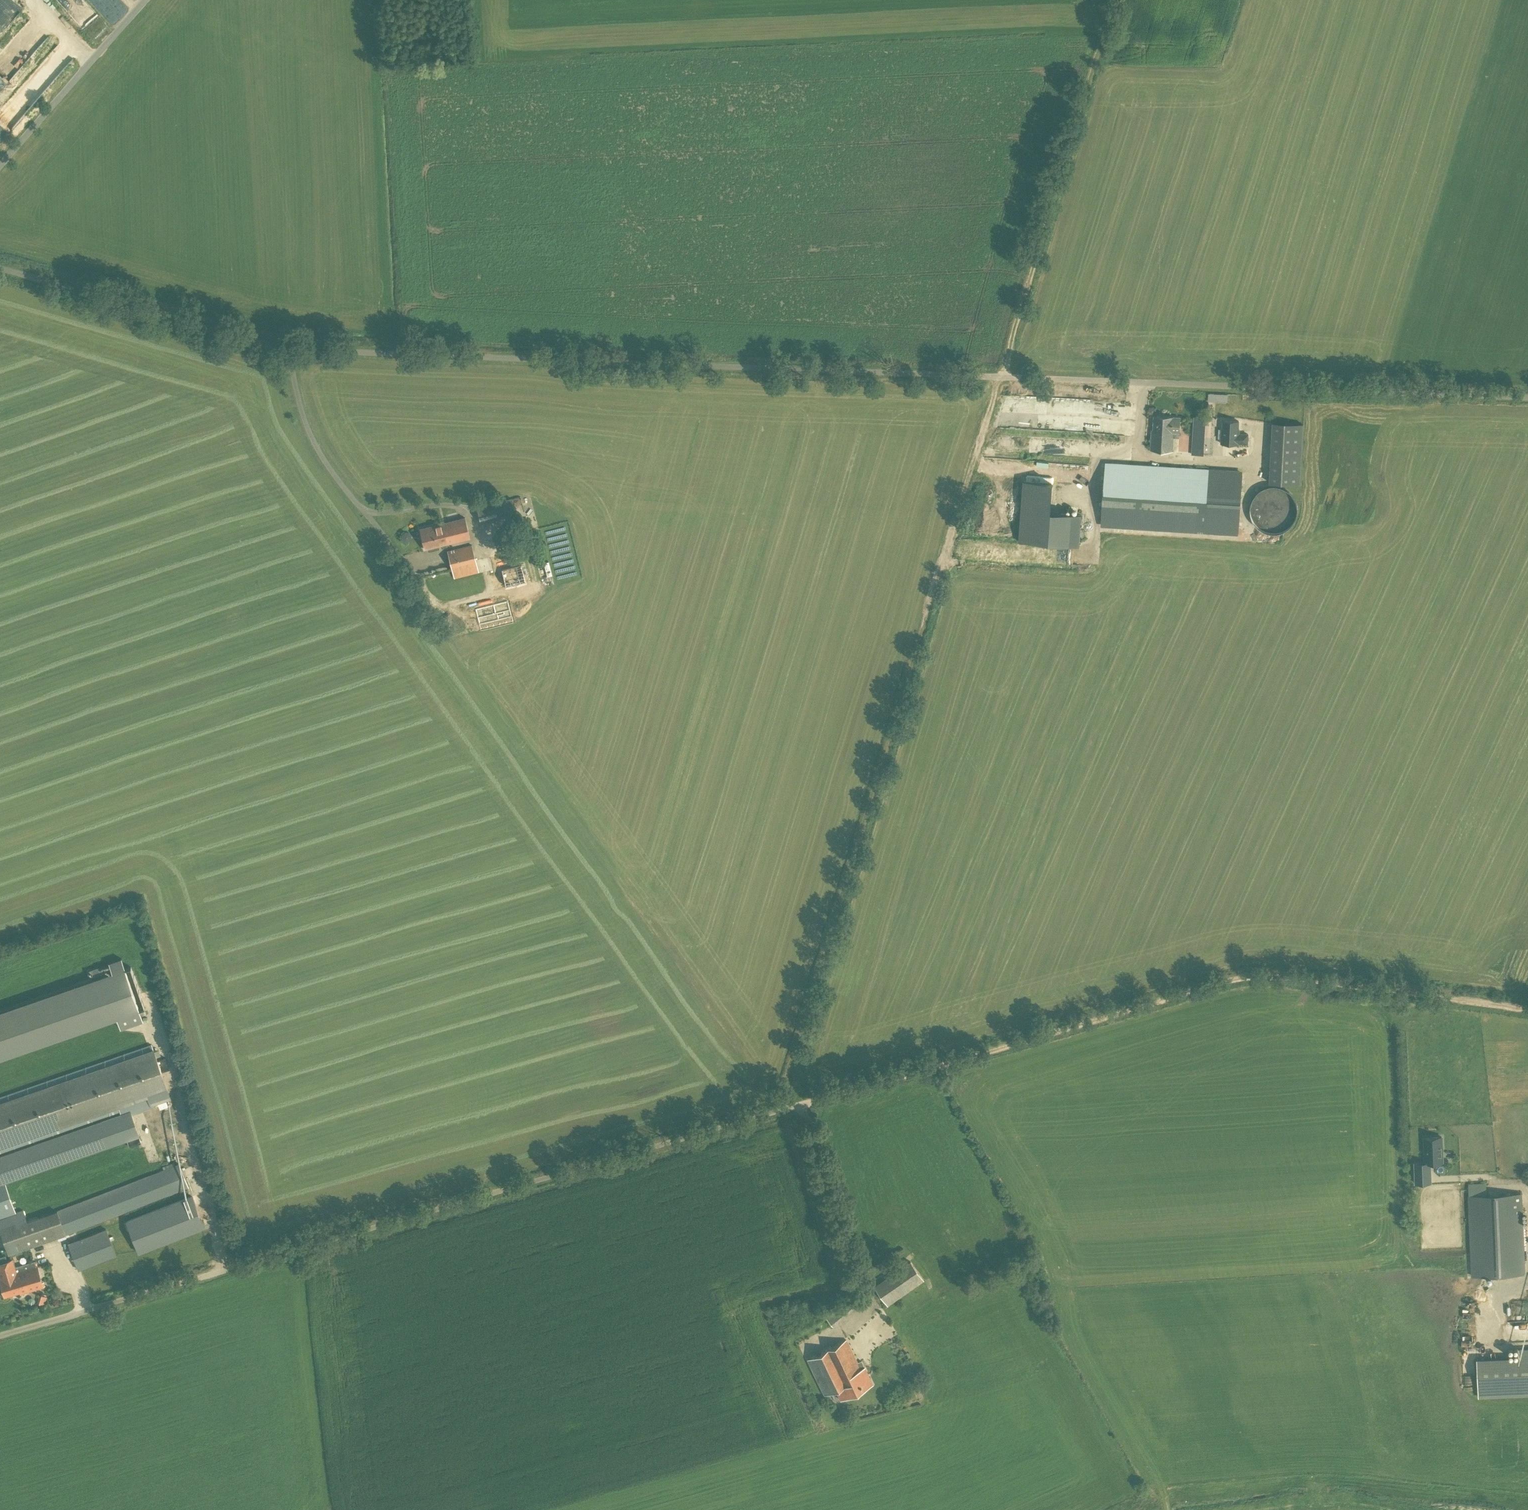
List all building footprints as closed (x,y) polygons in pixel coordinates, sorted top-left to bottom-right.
[(90,6),(79,15),(101,42),(112,33),(90,6)] [(15,129),(3,119),(0,123),(0,145),(15,129)] [(1180,432),(1180,417),(1175,417),(1154,416),(1154,429),(1152,429),(1151,450),(1173,451),(1174,437),(1179,437),(1180,432)] [(1222,428),(1221,443),(1239,444),(1239,443),(1248,443),(1248,434),(1239,433),(1239,429),(1239,421),(1223,420),(1223,428),(1222,428)] [(1273,421),(1270,482),(1300,484),(1304,423),(1273,421)] [(1243,471),(1105,464),(1101,523),(1206,530),(1239,532),(1243,471)] [(1000,465),(999,470),(1020,476),(1021,471),(1000,465)] [(1056,484),(1071,483),(1070,474),(1062,475),(1062,476),(1057,476),(1056,468),(1055,468),(1056,484)] [(1024,477),(1021,540),(1078,544),(1080,509),(1053,506),(1054,477),(1024,477)] [(1251,502),(1250,506),(1250,510),(1251,514),(1252,518),(1254,522),(1256,525),(1259,528),(1262,530),(1266,532),(1270,533),(1274,533),(1279,533),(1283,532),(1286,530),(1290,527),(1293,525),(1295,521),(1297,517),(1298,513),(1298,509),(1298,505),(1297,501),(1295,498),(1293,494),(1290,491),(1287,489),(1283,487),(1280,486),(1276,485),(1272,485),(1268,486),(1264,487),(1260,489),(1257,492),(1255,495),(1253,498),(1251,502)] [(498,519),(494,502),(476,507),(481,523),(498,519)] [(425,548),(470,537),(465,517),(420,528),(425,548)] [(455,578),(479,572),(472,544),(448,550),(455,578)] [(496,572),(525,568),(523,554),(494,558),(496,572)] [(529,580),(463,595),(465,607),(532,592),(529,580)] [(506,599),(474,607),(478,622),(510,614),(506,599)] [(133,995),(120,957),(108,961),(112,972),(0,1011),(0,1057),(116,1017),(120,1027),(141,1020),(133,995)] [(133,963),(128,965),(132,979),(137,978),(133,963)] [(118,1106),(121,1113),(131,1110),(132,1112),(170,1099),(153,1049),(0,1102),(0,1147),(118,1106)] [(180,1163),(57,1210),(58,1210),(55,1211),(53,1205),(18,1217),(17,1214),(10,1195),(6,1183),(140,1136),(131,1110),(0,1155),(0,1230),(1,1230),(9,1253),(65,1234),(66,1234),(66,1235),(189,1187),(180,1163)] [(1444,1161),(1443,1136),(1423,1136),(1424,1162),(1435,1162),(1444,1161)] [(1472,1278),(1523,1276),(1521,1192),(1469,1194),(1472,1278)] [(138,1252),(204,1227),(192,1196),(127,1221),(138,1252)] [(79,1270),(117,1255),(106,1228),(68,1243),(79,1270)] [(20,1271),(17,1272),(13,1259),(0,1263),(0,1272),(2,1278),(0,1278),(0,1279),(2,1286),(26,1279),(25,1277),(22,1278),(20,1271)] [(888,1305),(924,1280),(910,1260),(874,1285),(888,1305)] [(26,1279),(2,1286),(5,1296),(20,1292),(21,1294),(44,1287),(38,1266),(20,1271),(22,1278),(25,1277),(26,1279)] [(861,1368),(847,1338),(807,1359),(824,1395),(836,1389),(841,1400),(873,1383),(865,1366),(861,1368)] [(1519,1348),(1519,1357),(1477,1359),(1479,1397),(1527,1395),(1527,1348),(1519,1348)]
